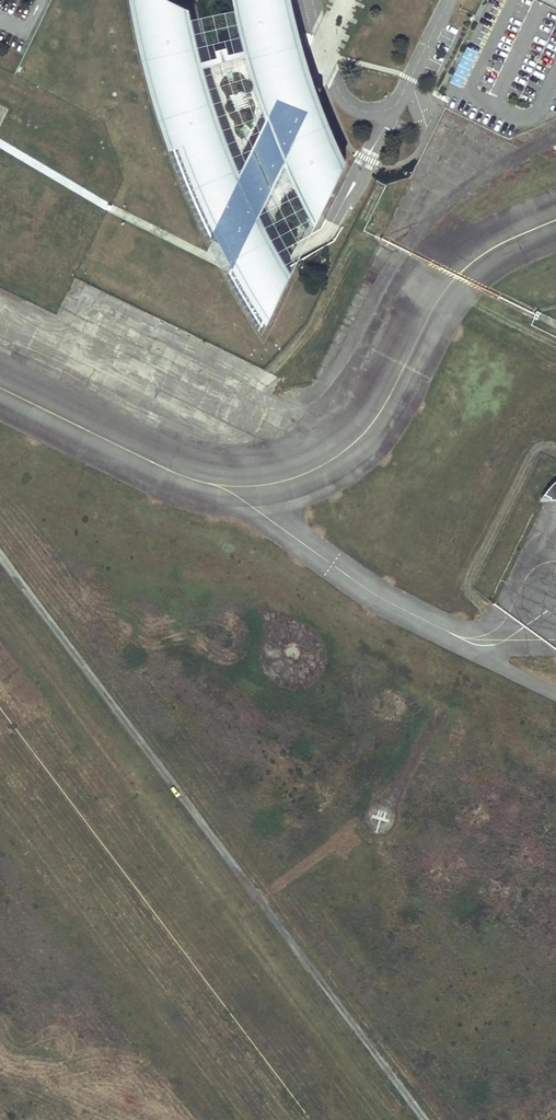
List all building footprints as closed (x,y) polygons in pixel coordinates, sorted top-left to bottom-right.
[(238,2),(249,49),(257,79),(271,122),(244,178),(227,133),(213,92),(202,51),(194,12),(168,0),(134,0),(137,19),(147,64),(159,108),(174,152),(183,149),(193,177),(211,219),(238,272),(257,304),(271,327),(295,278),(263,219),(289,166),(300,191),(320,228),(351,165),(334,127),(315,74),(303,33),(295,0),(238,0),(238,2)] [(555,16),(555,0),(523,0),(555,16)] [(555,501),(555,478),(546,483),(540,497),(555,500),(555,501)]
